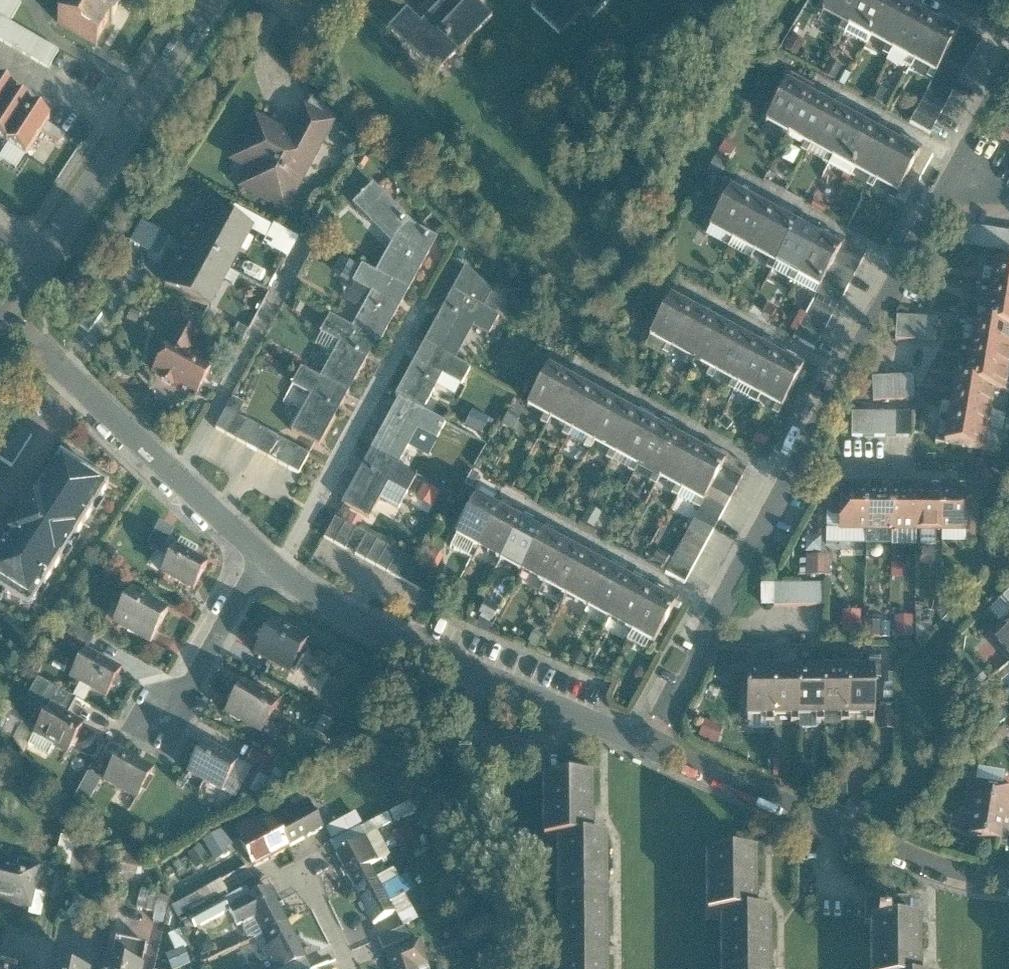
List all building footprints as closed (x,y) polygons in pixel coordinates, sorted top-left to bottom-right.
[(23,0),(0,0),(0,39),(50,66),(60,48),(11,22),(23,0)] [(92,47),(122,0),(63,0),(50,21),(92,47)] [(435,76),(491,19),(469,0),(443,0),(419,25),(406,12),(388,31),(435,76)] [(530,8),(563,38),(583,15),(592,22),(611,0),(537,0),(530,8)] [(848,28),(865,0),(828,0),(821,13),(848,28)] [(890,0),(865,0),(848,28),(870,41),(893,2),(890,0)] [(916,15),(893,2),(870,41),(894,54),(916,15)] [(939,28),(916,15),(894,54),(916,67),(939,28)] [(959,40),(939,28),(916,67),(936,79),(959,40)] [(964,31),(959,40),(936,79),(911,126),(931,136),(982,41),(964,31)] [(13,96),(15,93),(0,83),(0,115),(13,96)] [(765,124),(787,137),(810,98),(788,85),(765,124)] [(4,144),(28,107),(13,96),(0,115),(0,141),(4,144)] [(832,111),(810,98),(787,137),(809,150),(832,111)] [(28,107),(4,144),(24,158),(49,122),(28,107)] [(252,115),(225,163),(246,175),(236,191),(284,217),(335,124),(302,107),(288,135),(252,115)] [(855,123),(832,111),(809,150),(832,162),(855,123)] [(878,135),(855,123),(832,162),(856,174),(878,135)] [(900,147),(878,135),(856,174),(877,186),(900,147)] [(921,160),(900,147),(877,186),(899,198),(921,160)] [(408,293),(436,241),(413,228),(371,186),(351,207),(390,246),(375,275),(408,293)] [(709,232),(732,245),(754,205),(731,193),(709,232)] [(776,218),(754,205),(732,245),(754,257),(776,218)] [(182,249),(230,274),(252,232),(204,207),(182,249)] [(798,230),(776,218),(754,257),(776,268),(798,230)] [(952,225),(949,246),(1008,256),(1008,235),(952,225)] [(820,242),(798,230),(776,268),(798,280),(820,242)] [(842,253),(820,242),(798,280),(821,292),(842,253)] [(847,246),(842,253),(821,292),(793,341),(814,352),(866,257),(847,246)] [(230,274),(182,249),(160,288),(209,314),(230,274)] [(985,286),(1008,290),(1008,268),(988,265),(985,286)] [(408,293),(375,275),(363,268),(353,286),(371,295),(351,331),(375,344),(379,346),(408,293)] [(464,270),(423,346),(454,363),(472,331),(488,339),(498,319),(483,311),(491,295),(464,270)] [(981,308),(1008,312),(1008,290),(985,286),(981,308)] [(648,341),(671,354),(693,314),(671,302),(648,341)] [(978,327),(1008,332),(1008,312),(981,308),(978,327)] [(693,314),(671,354),(694,367),(716,327),(693,314)] [(319,380),(347,396),(375,344),(351,331),(328,318),(319,336),(338,346),(319,380)] [(937,320),(895,318),(894,341),(936,343),(937,320)] [(1008,351),(1008,349),(1008,332),(978,327),(967,326),(965,345),(1008,351)] [(738,339),(716,327),(694,367),(716,379),(738,339)] [(760,351),(738,339),(716,379),(738,390),(760,351)] [(194,397),(210,368),(168,345),(152,374),(194,397)] [(965,345),(962,366),(1006,372),(1008,351),(965,345)] [(394,400),(398,402),(422,414),(441,378),(460,388),(470,372),(454,363),(423,346),(394,400)] [(783,363),(760,351),(738,390),(760,402),(783,363)] [(804,375),(783,363),(760,402),(782,416),(804,375)] [(962,366),(959,387),(992,391),(1002,393),(1006,372),(962,366)] [(290,434),(317,449),(347,396),(319,380),(301,370),(290,389),(309,399),(290,434)] [(569,384),(546,372),(526,409),(549,421),(569,384)] [(913,378),(870,380),(870,404),(914,403),(913,378)] [(592,396),(569,384),(549,421),(571,433),(592,396)] [(945,407),(988,413),(992,391),(959,387),(948,385),(945,407)] [(613,408),(592,396),(571,433),(593,445),(613,408)] [(398,402),(370,454),(397,469),(416,433),(435,443),(445,426),(422,414),(398,402)] [(945,407),(942,425),(986,432),(988,413),(945,407)] [(635,420),(613,408),(593,445),(614,457),(635,420)] [(308,457),(225,412),(214,432),(298,476),(308,457)] [(909,415),(850,415),(850,439),(909,439),(909,415)] [(658,432),(635,420),(614,457),(638,469),(658,432)] [(12,467),(33,436),(13,423),(0,442),(0,458),(12,467)] [(986,432),(942,425),(939,448),(982,455),(986,432)] [(679,444),(658,432),(638,469),(659,481),(679,444)] [(701,455),(679,444),(659,481),(681,493),(701,455)] [(55,449),(0,540),(0,585),(37,607),(112,485),(55,449)] [(370,454),(340,506),(368,522),(388,486),(407,496),(417,479),(397,469),(370,454)] [(723,467),(701,455),(681,493),(703,505),(723,467)] [(727,460),(723,467),(703,505),(666,576),(685,586),(748,471),(727,460)] [(425,484),(416,498),(433,508),(441,494),(425,484)] [(835,537),(863,537),(864,496),(835,495),(835,537)] [(891,496),(864,496),(863,537),(890,538),(891,496)] [(917,497),(891,496),(890,538),(917,538),(917,497)] [(941,497),(917,497),(917,538),(940,538),(941,497)] [(967,497),(941,497),(940,538),(966,539),(967,497)] [(498,514),(475,501),(453,540),(476,553),(498,514)] [(520,526),(498,514),(476,553),(498,565),(520,526)] [(429,572),(335,521),(324,542),(418,592),(429,572)] [(165,550),(175,529),(161,522),(151,543),(165,550)] [(541,538),(520,526),(498,565),(520,577),(541,538)] [(563,550),(541,538),(520,577),(541,589),(563,550)] [(211,561),(179,545),(165,574),(197,589),(211,561)] [(586,563),(563,550),(541,589),(564,602),(586,563)] [(807,576),(831,576),(831,555),(807,555),(807,576)] [(608,575),(586,563),(564,602),(586,614),(608,575)] [(630,588),(608,575),(586,614),(608,627),(630,588)] [(820,586),(758,586),(758,609),(820,609),(820,586)] [(651,599),(630,588),(608,627),(629,638),(651,599)] [(1008,605),(1008,589),(1001,596),(1008,605)] [(170,609),(133,590),(115,624),(152,643),(170,609)] [(673,612),(651,599),(629,638),(651,651),(673,612)] [(842,611),(842,632),(861,632),(861,611),(842,611)] [(913,637),(914,616),(895,616),(895,636),(913,637)] [(98,632),(76,620),(68,635),(90,647),(98,632)] [(311,640),(274,620),(257,653),(294,673),(311,640)] [(990,639),(1008,661),(1008,623),(990,639)] [(123,668),(87,650),(72,678),(108,697),(123,668)] [(874,672),(848,673),(849,724),(874,724),(874,672)] [(770,673),(744,673),(744,725),(771,725),(770,673)] [(796,673),(770,673),(771,725),(796,725),(796,673)] [(824,673),(796,673),(796,725),(824,724),(824,673)] [(848,673),(824,673),(824,724),(849,724),(848,673)] [(281,705),(243,684),(226,715),(264,735),(281,705)] [(85,722),(51,704),(34,734),(68,753),(85,722)] [(699,736),(718,741),(723,726),(703,720),(699,736)] [(240,765),(205,746),(189,776),(225,794),(240,765)] [(157,768),(122,749),(105,781),(140,800),(157,768)] [(267,776),(274,761),(252,750),(245,765),(267,776)] [(88,804),(103,779),(90,772),(76,797),(88,804)] [(557,838),(595,837),(594,779),(545,779),(545,838),(557,838)] [(965,834),(999,840),(1003,820),(1008,821),(1008,788),(969,782),(964,814),(969,815),(965,834)] [(291,815),(278,822),(291,847),(327,828),(311,800),(289,811),(291,815)] [(241,841),(254,866),(291,847),(278,822),(265,829),(257,816),(238,826),(246,839),(241,841)] [(225,828),(202,839),(214,861),(236,850),(225,828)] [(337,855),(355,889),(380,876),(374,864),(381,860),(369,837),(337,855)] [(557,838),(558,895),(608,895),(607,837),(595,837),(557,838)] [(708,917),(723,917),(760,917),(759,855),(709,855),(708,917)] [(15,903),(14,906),(30,910),(34,893),(39,894),(43,875),(39,873),(39,869),(0,861),(0,899),(15,903)] [(380,876),(355,889),(374,925),(399,912),(380,876)] [(266,889),(245,900),(253,917),(263,935),(284,924),(266,889)] [(558,895),(558,956),(608,955),(608,895),(558,895)] [(924,919),(912,919),(912,899),(867,899),(866,922),(873,922),(874,968),(925,968),(924,919)] [(723,968),(773,968),(774,917),(760,917),(723,917),(723,968)] [(249,968),(285,968),(303,960),(284,924),(263,935),(252,940),(259,954),(262,952),(266,961),(249,968)] [(174,968),(193,963),(183,929),(170,933),(175,952),(169,953),(174,968)] [(393,968),(422,968),(432,965),(423,940),(387,952),(393,968)] [(104,968),(144,968),(145,963),(108,954),(104,968)] [(558,968),(608,968),(608,955),(558,956),(558,968)]
